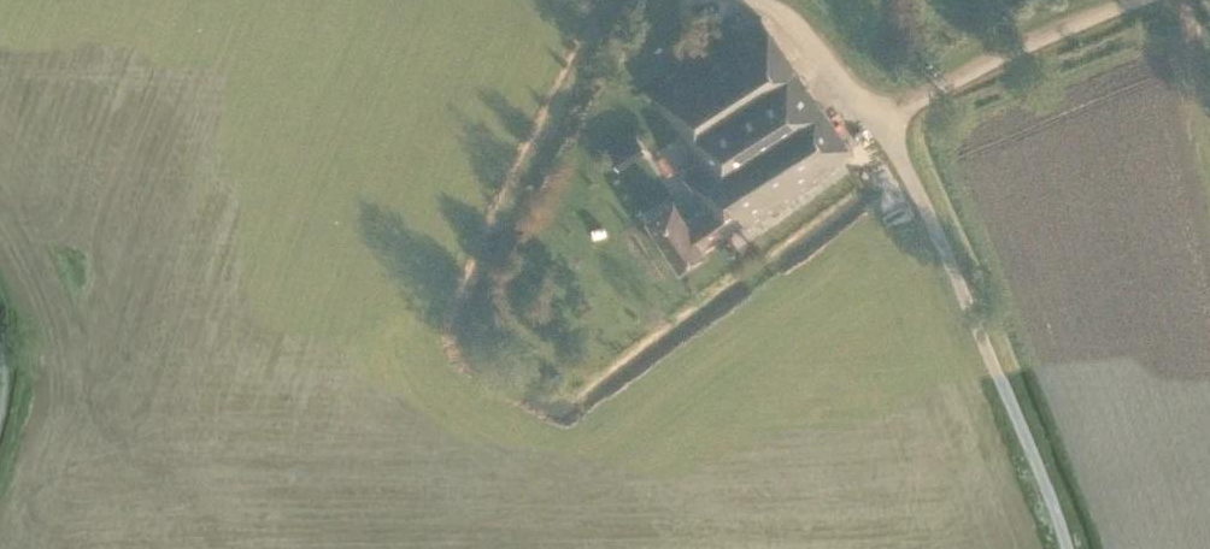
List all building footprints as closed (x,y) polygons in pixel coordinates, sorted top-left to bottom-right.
[(853,153),(760,16),(651,91),(698,161),(681,173),(706,209),(686,223),(672,202),(645,220),(679,270),(706,252),(701,244),(740,218),(746,226),(853,153)]
